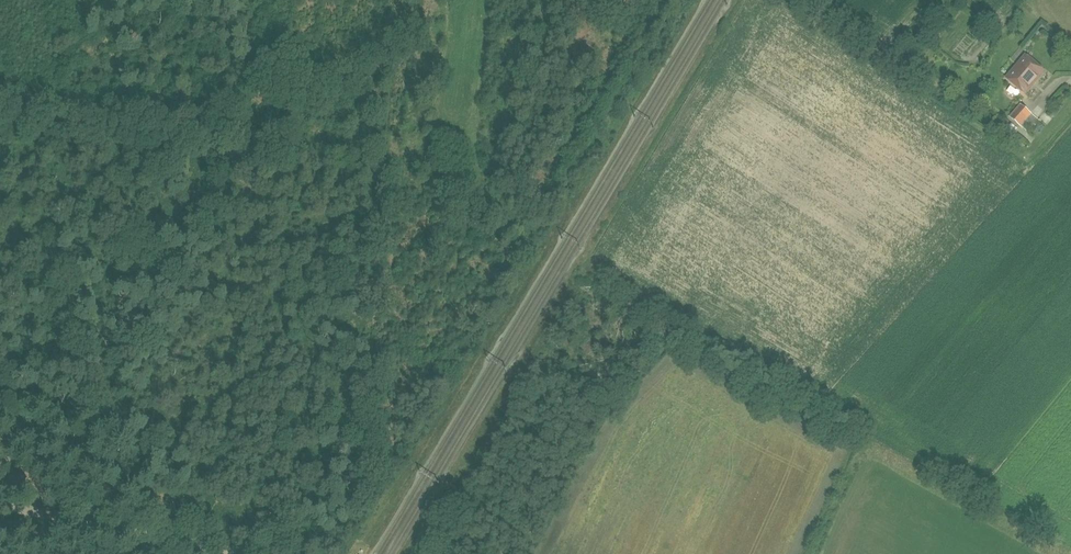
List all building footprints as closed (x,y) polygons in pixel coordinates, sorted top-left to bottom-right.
[(1025,94),(1044,71),(1026,55),(1006,78),(1025,94)] [(1021,127),(1032,114),(1020,104),(1009,117),(1021,127)] [(1006,142),(1018,128),(1006,118),(995,132),(1006,142)]
